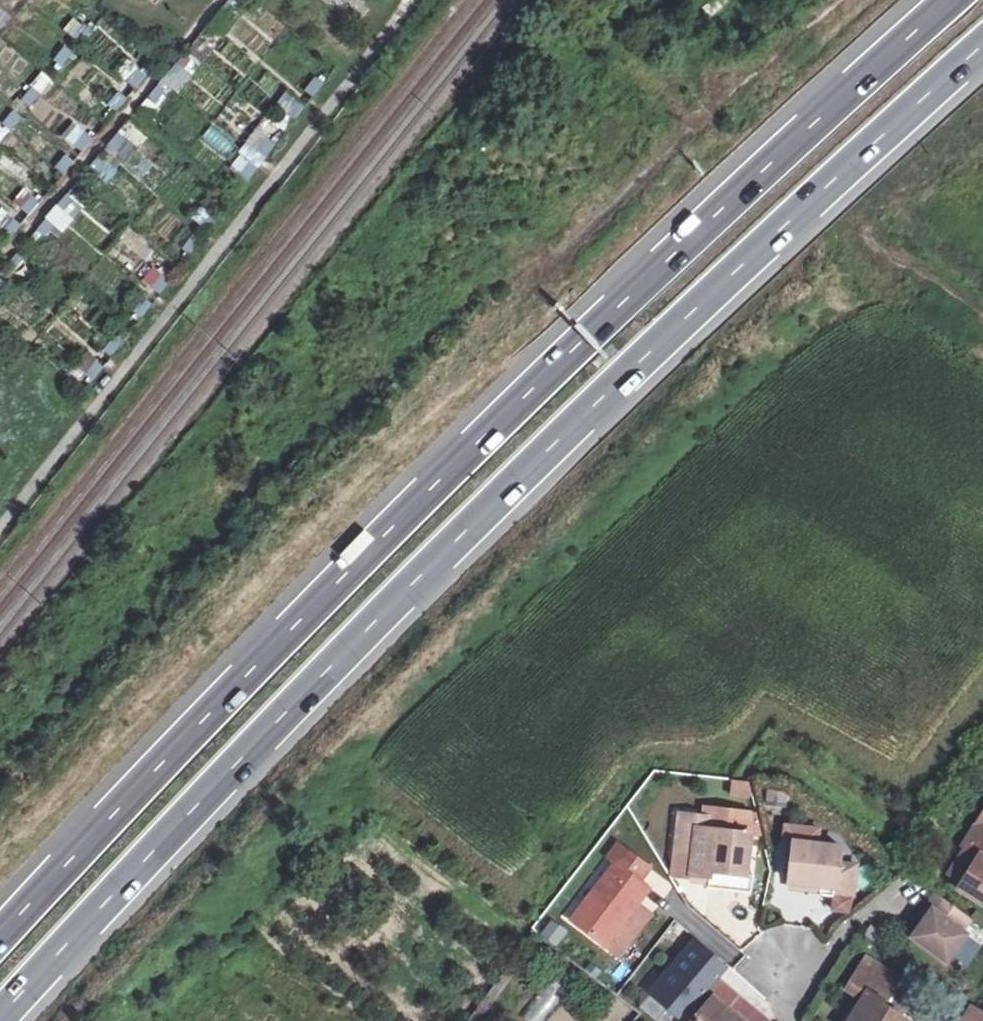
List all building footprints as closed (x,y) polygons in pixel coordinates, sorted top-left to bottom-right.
[(228,3),(217,16),(225,22),(236,9),(228,3)] [(73,37),(81,44),(92,31),(84,24),(73,37)] [(209,26),(198,39),(206,45),(217,32),(209,26)] [(55,61),(63,67),(73,54),(65,47),(55,61)] [(178,63),(167,76),(175,83),(185,70),(178,63)] [(127,83),(135,89),(146,76),(138,69),(127,83)] [(316,78),(305,91),(313,97),(324,84),(316,78)] [(159,86),(148,99),(155,105),(166,92),(159,86)] [(22,101),(30,107),(41,94),(33,88),(22,101)] [(119,92),(108,105),(116,112),(127,99),(119,92)] [(298,101),(287,115),(295,121),(306,107),(298,101)] [(3,124),(11,131),(22,118),(14,111),(3,124)] [(85,133),(74,146),(82,152),(93,139),(85,133)] [(118,134),(108,147),(115,153),(126,140),(118,134)] [(268,139),(258,153),(266,159),(276,145),(268,139)] [(66,155),(55,168),(63,175),(74,162),(66,155)] [(99,157),(88,170),(96,176),(107,163),(99,157)] [(250,163),(240,176),(248,183),(258,169),(250,163)] [(67,195),(56,208),(64,214),(75,201),(67,195)] [(32,196),(22,209),(29,215),(40,203),(32,196)] [(212,212),(201,226),(209,232),(220,219),(212,212)] [(48,218),(37,231),(45,237),(56,224),(48,218)] [(13,219),(2,232),(10,238),(21,225),(13,219)] [(193,236),(183,249),(191,256),(201,242),(193,236)] [(17,255),(6,268),(14,274),(25,261),(17,255)] [(163,275),(152,289),(160,295),(171,282),(163,275)] [(144,299),(134,312),(142,318),(152,305),(144,299)] [(114,338),(104,351),(112,357),(122,344),(114,338)] [(86,375),(94,381),(104,367),(96,361),(86,375)] [(755,816),(706,810),(705,820),(704,830),(747,835),(760,837),(755,816)] [(675,816),(658,813),(653,851),(670,854),(675,816)] [(718,874),(742,877),(747,835),(704,830),(705,820),(675,816),(670,854),(690,856),(687,877),(707,879),(708,873),(718,874)] [(976,816),(959,843),(964,846),(946,873),(958,881),(955,887),(982,905),(982,821),(976,816)] [(803,886),(834,889),(839,847),(790,842),(785,886),(794,888),(802,889),(803,886)] [(600,946),(610,933),(617,925),(640,895),(644,890),(611,865),(567,921),(600,946)] [(931,902),(925,910),(930,914),(922,926),(910,941),(943,965),(964,938),(960,934),(969,922),(935,897),(931,902)] [(916,921),(922,926),(930,914),(925,910),(916,921)] [(538,937),(555,948),(567,931),(551,920),(538,937)] [(617,925),(610,933),(616,937),(622,928),(617,925)] [(651,995),(679,1018),(698,995),(701,998),(727,967),(697,942),(651,995)] [(906,1019),(911,1011),(887,996),(894,982),(876,972),(882,961),(868,953),(851,984),(867,994),(852,1020),(905,1020),(906,1019)] [(900,971),(882,961),(876,972),(894,982),(900,971)] [(719,983),(707,997),(712,1001),(695,1020),(736,1020),(725,1011),(737,998),(719,983)] [(737,998),(725,1011),(736,1020),(764,1020),(737,998)] [(968,1008),(960,1020),(982,1020),(982,1017),(968,1008)]
